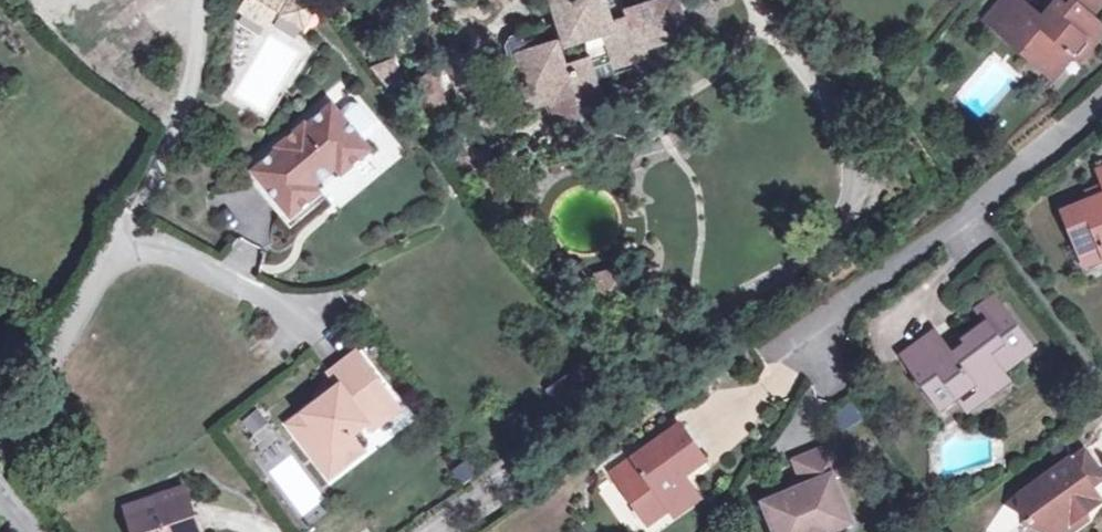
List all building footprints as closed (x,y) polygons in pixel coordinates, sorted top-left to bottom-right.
[(260,0),(249,0),(243,10),(268,23),(276,9),(260,0)] [(276,9),(281,0),(260,0),(276,9)] [(276,9),(304,25),(316,5),(308,0),(281,0),(276,9)] [(504,10),(534,0),(501,0),(504,10)] [(546,6),(552,4),(560,26),(554,28),(557,39),(544,44),(541,33),(521,40),(519,32),(508,36),(504,46),(507,56),(515,53),(523,77),(532,103),(568,91),(573,105),(579,103),(580,108),(585,111),(596,108),(597,105),(595,99),(604,96),(595,67),(612,62),(613,67),(649,55),(646,46),(679,36),(667,0),(656,0),(624,9),(611,13),(607,0),(544,0),(546,6)] [(624,9),(621,0),(607,0),(611,13),(624,9)] [(995,28),(1020,0),(1019,0),(1003,0),(985,20),(995,28)] [(1074,53),(1079,58),(1101,32),(1101,24),(1091,16),(1101,3),(1101,0),(1055,0),(1057,2),(1042,20),(1036,15),(1020,0),(995,28),(1044,70),(1065,45),(1074,53)] [(1065,45),(1044,70),(1053,77),(1074,53),(1065,45)] [(422,74),(427,102),(443,100),(438,71),(422,74)] [(513,109),(532,103),(523,77),(511,82),(504,95),(508,105),(513,109)] [(317,107),(288,130),(290,133),(259,158),(298,205),(330,179),(325,172),(347,153),(352,160),(384,134),(376,125),(353,97),(345,87),(319,108),(317,107)] [(1088,192),(1091,200),(1092,203),(1101,199),(1101,186),(1088,192)] [(1101,250),(1101,199),(1092,203),(1091,200),(1065,211),(1079,250),(1098,242),(1101,250)] [(1101,257),(1101,250),(1098,242),(1079,250),(1085,264),(1101,257)] [(588,317),(615,311),(609,284),(582,289),(588,317)] [(986,323),(1005,309),(995,294),(975,309),(986,323)] [(1005,309),(986,323),(964,340),(967,344),(953,354),(935,330),(901,356),(942,409),(958,396),(972,386),(981,397),(1008,378),(1004,372),(1034,349),(1005,309)] [(377,393),(385,388),(356,350),(328,372),(338,386),(288,424),(311,453),(325,442),(344,466),(364,452),(352,435),(368,423),(373,430),(393,414),(377,393)] [(972,386),(958,396),(967,408),(981,397),(972,386)] [(400,408),(385,388),(377,393),(393,414),(400,408)] [(680,425),(635,458),(638,463),(617,478),(638,507),(644,502),(655,517),(670,508),(675,514),(699,497),(690,485),(683,490),(677,480),(705,460),(680,425)] [(330,478),(344,466),(325,442),(311,453),(330,478)] [(765,503),(777,531),(824,531),(851,521),(832,477),(846,471),(835,444),(795,461),(805,485),(765,503)] [(1070,518),(1082,509),(1100,496),(1089,480),(1101,471),(1084,448),(1051,472),(1048,480),(1043,478),(1016,497),(1022,507),(1023,519),(1048,527),(1064,515),(1070,518)] [(613,473),(617,478),(638,463),(635,458),(613,473)] [(186,489),(126,509),(134,531),(200,531),(186,489)] [(648,523),(655,517),(644,502),(638,507),(648,523)] [(1048,527),(1064,531),(1067,531),(1087,517),(1082,509),(1070,518),(1064,515),(1048,527)]
